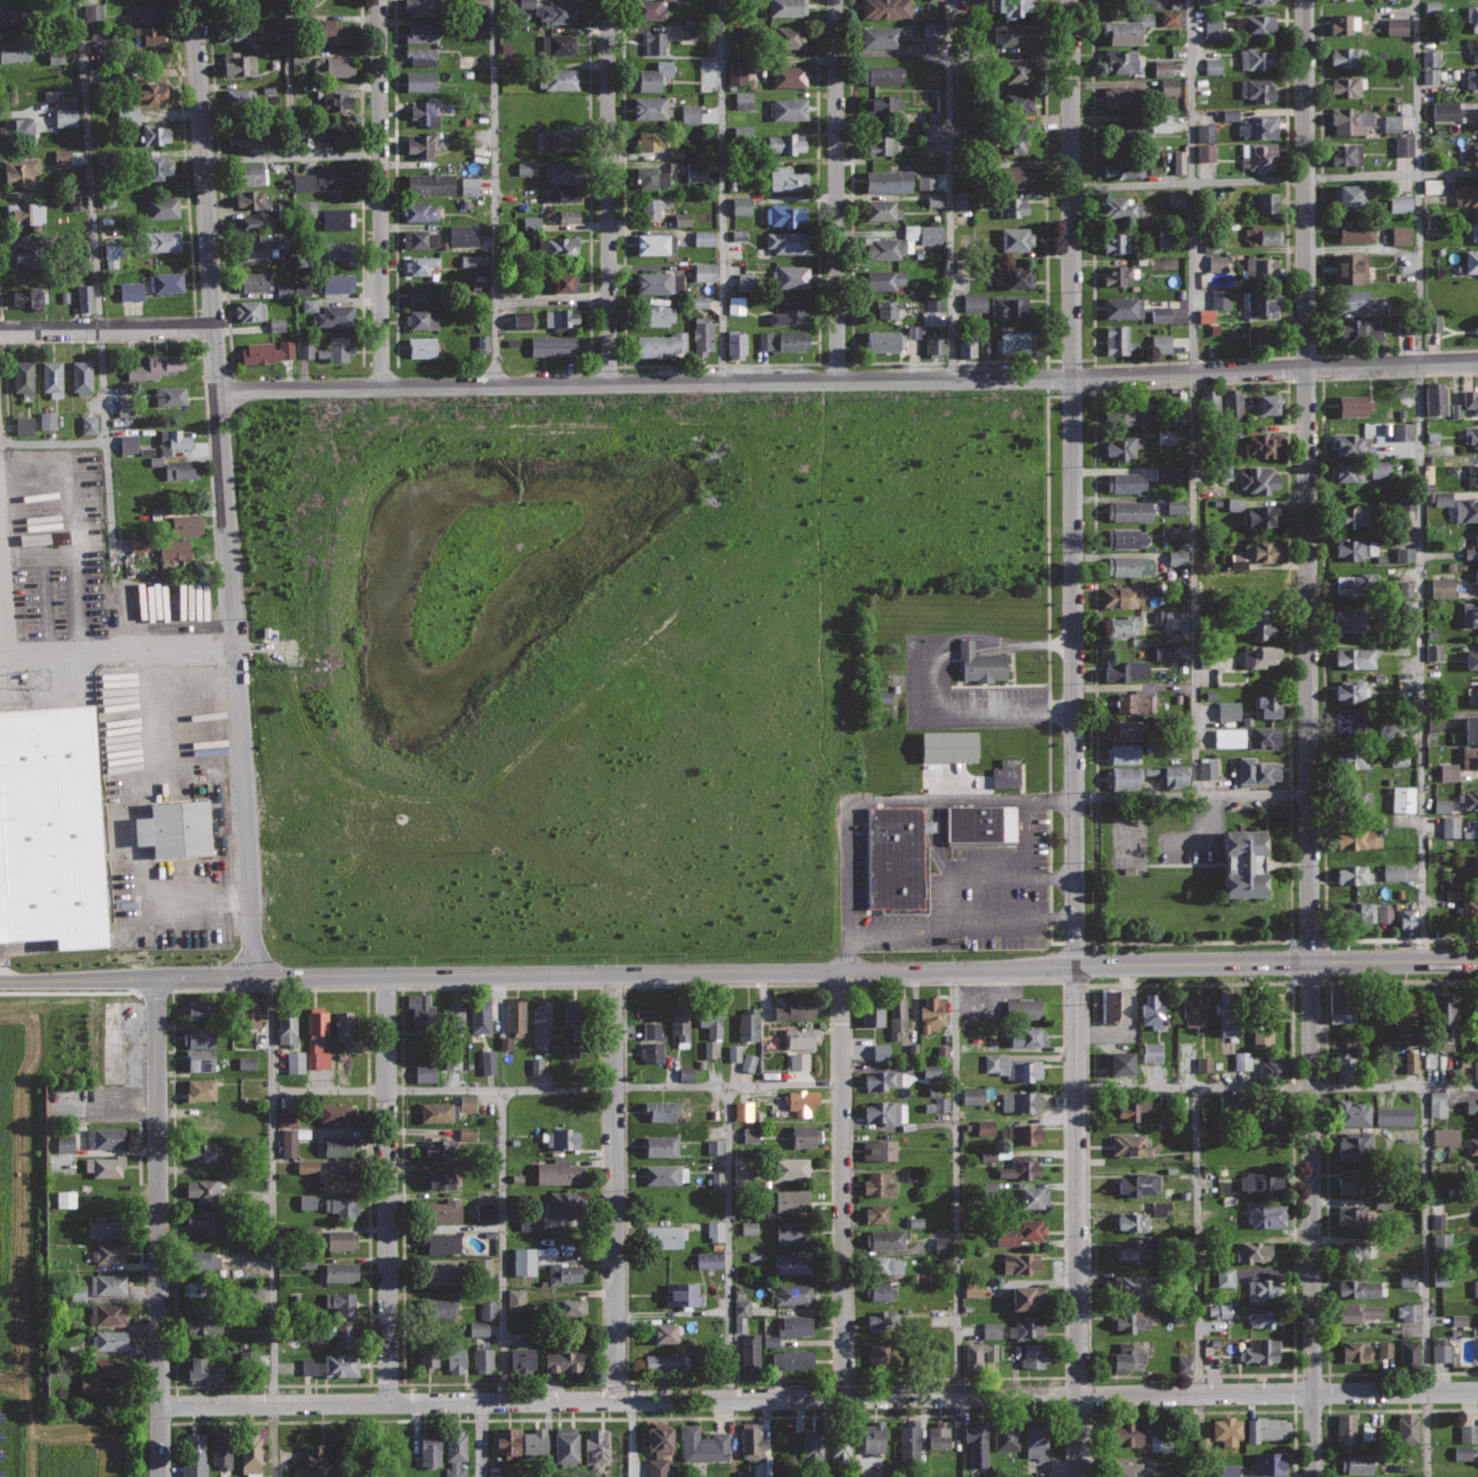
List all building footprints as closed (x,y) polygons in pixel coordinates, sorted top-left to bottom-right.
[(404,11),(410,11),(410,16),(435,16),(435,11),(442,11),(442,0),(404,0),(404,11)] [(549,1),(549,4),(542,4),(542,0),(537,1),(537,0),(517,0),(517,8),(523,8),(524,13),(540,13),(540,20),(545,20),(545,24),(552,24),(552,22),(572,21),(572,18),(576,17),(575,5),(571,5),(571,0),(549,1)] [(631,20),(668,19),(668,8),(662,8),(661,0),(631,0),(631,20)] [(769,16),(802,15),(802,13),(807,13),(807,0),(769,0),(769,16)] [(863,19),(912,18),(912,0),(862,0),(863,19)] [(999,15),(1022,14),(1022,10),(1032,10),(1031,0),(998,0),(999,15)] [(1424,14),(1438,14),(1438,2),(1425,1),(1424,14)] [(164,3),(143,4),(143,8),(128,9),(129,23),(155,22),(155,19),(165,19),(164,3)] [(101,4),(83,5),(83,24),(101,24),(101,4)] [(1467,5),(1468,22),(1472,22),(1473,32),(1477,32),(1477,5),(1467,5)] [(0,9),(0,28),(28,26),(27,7),(0,9)] [(1161,12),(1161,27),(1179,26),(1179,11),(1161,12)] [(1153,14),(1137,14),(1137,20),(1103,21),(1103,35),(1110,35),(1110,44),(1140,43),(1139,26),(1154,26),(1153,14)] [(1275,14),(1256,15),(1256,16),(1235,16),(1236,34),(1266,34),(1266,32),(1275,32),(1275,14)] [(1350,14),(1328,14),(1328,24),(1330,24),(1331,33),(1350,33),(1350,14)] [(335,19),(317,19),(317,43),(355,43),(355,25),(335,25),(335,19)] [(1407,36),(1407,19),(1386,19),(1387,36),(1407,36)] [(249,20),(217,21),(218,42),(250,41),(249,20)] [(1221,40),(1221,22),(1205,21),(1204,39),(1221,40)] [(437,22),(410,22),(410,30),(406,31),(406,43),(437,42),(437,22)] [(922,43),(941,42),(941,24),(922,24),(922,43)] [(1033,24),(998,24),(998,44),(1033,44),(1033,24)] [(164,25),(135,26),(136,45),(165,43),(164,25)] [(802,25),(775,25),(775,29),(770,29),(770,44),(775,44),(775,49),(803,49),(803,43),(807,43),(807,30),(802,30),(802,25)] [(680,39),(697,39),(696,26),(679,27),(680,39)] [(900,26),(862,26),(862,48),(901,47),(900,26)] [(665,31),(644,31),(644,53),(666,53),(665,31)] [(284,43),(284,33),(274,33),(274,43),(284,43)] [(572,34),(542,34),(542,57),(550,57),(550,54),(572,54),(572,52),(576,52),(576,35),(572,35),(572,34)] [(1466,37),(1466,54),(1473,53),(1474,61),(1477,61),(1477,36),(1466,37)] [(0,42),(0,61),(30,59),(30,51),(34,51),(33,39),(0,42)] [(168,44),(141,45),(142,64),(168,63),(168,44)] [(500,58),(510,58),(510,45),(501,44),(500,58)] [(436,47),(404,47),(404,59),(411,59),(411,65),(436,65),(436,47)] [(1257,47),(1240,47),(1241,69),(1266,68),(1266,64),(1275,64),(1275,49),(1257,50),(1257,47)] [(1350,47),(1330,47),(1330,63),(1340,63),(1340,67),(1362,66),(1362,49),(1350,50),(1350,47)] [(1137,49),(1125,49),(1125,51),(1118,51),(1118,48),(1105,48),(1105,73),(1137,73),(1137,49)] [(240,50),(224,51),(224,76),(256,75),(256,54),(240,55),(240,50)] [(1438,84),(1438,51),(1422,51),(1423,84),(1438,84)] [(356,55),(314,56),(314,77),(356,77),(356,55)] [(656,68),(638,69),(638,74),(633,74),(633,86),(639,86),(639,91),(661,90),(661,83),(666,83),(666,76),(688,75),(688,58),(656,58),(656,68)] [(1029,58),(1005,58),(1005,82),(1029,82),(1029,58)] [(1221,58),(1205,59),(1205,75),(1222,74),(1221,58)] [(1153,77),(1171,77),(1171,61),(1153,62),(1153,77)] [(728,86),(745,86),(745,62),(728,62),(728,86)] [(900,65),(864,65),(864,84),(900,84),(900,65)] [(807,66),(773,66),(773,87),(807,88),(807,66)] [(579,68),(538,67),(538,87),(545,87),(545,89),(579,89),(579,68)] [(437,70),(406,70),(406,91),(437,90),(437,70)] [(1467,70),(1467,91),(1477,90),(1477,70),(1467,70)] [(1361,77),(1331,77),(1331,92),(1340,92),(1340,96),(1361,96),(1361,77)] [(157,82),(147,82),(147,78),(134,79),(135,98),(142,98),(143,104),(157,103),(157,98),(167,97),(167,86),(157,86),(157,82)] [(1160,96),(1177,95),(1177,79),(1160,79),(1160,96)] [(1271,79),(1240,79),(1240,97),(1255,97),(1255,103),(1268,103),(1268,100),(1275,100),(1275,88),(1273,88),(1273,83),(1271,83),(1271,79)] [(1141,85),(1109,86),(1109,89),(1105,89),(1105,105),(1108,105),(1108,108),(1141,108),(1141,85)] [(250,87),(226,89),(227,107),(255,105),(254,89),(250,89),(250,87)] [(353,87),(316,87),(316,98),(323,98),(323,107),(331,107),(331,111),(344,111),(344,109),(353,109),(353,87)] [(751,109),(751,93),(735,92),(734,109),(751,109)] [(1028,92),(1004,93),(1004,114),(1028,114),(1028,110),(1033,110),(1033,95),(1028,95),(1028,92)] [(898,94),(880,94),(880,98),(865,98),(866,115),(898,114),(898,94)] [(668,96),(633,96),(633,120),(668,120),(668,96)] [(60,108),(72,108),(73,97),(60,97),(60,108)] [(443,97),(427,97),(427,100),(411,100),(411,118),(419,118),(419,124),(438,124),(438,112),(443,112),(443,97)] [(807,98),(773,98),(773,101),(770,101),(770,115),(773,115),(773,119),(808,119),(807,98)] [(1458,120),(1457,102),(1432,103),(1432,120),(1458,120)] [(681,124),(699,124),(699,106),(681,106),(681,124)] [(1352,107),(1331,107),(1331,123),(1335,122),(1335,134),(1366,134),(1366,125),(1374,125),(1374,110),(1353,111),(1352,107)] [(54,128),(76,127),(76,109),(54,109),(54,128)] [(117,125),(138,125),(138,110),(117,110),(117,125)] [(1238,110),(1222,111),(1223,123),(1238,122),(1238,110)] [(1279,114),(1260,114),(1260,116),(1251,116),(1251,118),(1242,118),(1242,122),(1238,122),(1238,137),(1274,137),(1274,125),(1279,125),(1279,114)] [(1151,133),(1170,133),(1170,115),(1151,115),(1151,133)] [(3,119),(4,127),(0,127),(0,143),(35,140),(34,116),(3,119)] [(1400,134),(1400,117),(1384,116),(1383,133),(1400,134)] [(1141,120),(1114,121),(1115,145),(1142,144),(1141,120)] [(169,125),(153,126),(152,122),(143,123),(144,144),(162,143),(162,141),(170,141),(169,125)] [(338,123),(324,123),(324,142),(353,142),(353,129),(338,129),(338,123)] [(262,125),(228,127),(228,143),(238,142),(238,147),(248,147),(248,144),(258,144),(257,137),(263,137),(262,125)] [(923,142),(943,142),(943,125),(923,125),(923,142)] [(1197,143),(1214,143),(1214,125),(1197,125),(1197,143)] [(752,139),(751,127),(733,127),(734,139),(752,139)] [(574,128),(542,129),(542,149),(580,148),(579,139),(574,139),(574,128)] [(439,130),(428,131),(428,133),(408,134),(408,152),(418,152),(418,158),(433,158),(433,151),(438,151),(438,148),(446,147),(446,136),(439,136),(439,130)] [(662,130),(634,130),(634,143),(639,143),(639,152),(662,152),(662,130)] [(1029,130),(996,130),(996,152),(1023,151),(1023,144),(1029,144),(1029,130)] [(804,134),(796,134),(796,131),(783,132),(783,134),(767,134),(768,151),(784,151),(784,153),(795,153),(795,149),(804,149),(804,134)] [(891,132),(866,133),(866,155),(892,154),(891,132)] [(1413,136),(1395,137),(1395,157),(1413,157),(1413,136)] [(1278,142),(1242,143),(1242,166),(1249,166),(1249,168),(1257,168),(1258,173),(1265,173),(1265,169),(1274,169),(1274,161),(1278,161),(1278,142)] [(1363,143),(1329,144),(1330,164),(1364,163),(1363,143)] [(1465,145),(1466,163),(1477,163),(1477,144),(1465,145)] [(1214,145),(1196,145),(1197,162),(1214,162),(1214,145)] [(53,167),(69,167),(70,151),(53,150),(53,167)] [(683,150),(668,150),(668,158),(683,159),(683,150)] [(1184,151),(1172,151),(1173,174),(1184,173),(1184,151)] [(84,164),(84,152),(74,152),(74,165),(84,164)] [(94,153),(95,177),(109,176),(108,153),(94,153)] [(172,159),(161,160),(161,155),(143,156),(145,180),(163,179),(163,175),(173,174),(172,159)] [(39,156),(4,159),(6,185),(35,183),(35,173),(41,173),(39,156)] [(1144,157),(1111,158),(1111,162),(1103,162),(1103,175),(1113,174),(1113,177),(1144,176),(1144,157)] [(264,162),(233,164),(235,186),(265,184),(264,162)] [(685,163),(686,190),(706,190),(705,162),(685,163)] [(335,163),(322,163),(322,167),(317,167),(317,185),(323,185),(324,188),(343,187),(342,183),(353,183),(353,166),(335,167),(335,163)] [(535,163),(517,163),(517,175),(535,175),(535,163)] [(583,164),(545,164),(545,178),(551,178),(551,183),(583,183),(583,164)] [(793,165),(777,166),(778,169),(770,169),(770,189),(807,189),(807,171),(793,171),(793,165)] [(1036,165),(1000,165),(1000,187),(1036,188),(1036,165)] [(658,167),(637,167),(637,177),(640,177),(640,189),(658,189),(658,185),(669,185),(669,170),(658,170),(658,167)] [(912,169),(866,170),(866,191),(912,190),(912,169)] [(455,172),(407,173),(408,194),(456,193),(455,172)] [(313,175),(293,174),(292,192),(313,192),(313,175)] [(935,174),(917,174),(917,190),(935,190),(935,174)] [(477,196),(477,178),(460,178),(460,195),(477,196)] [(1441,180),(1423,180),(1423,194),(1441,194),(1441,180)] [(1335,186),(1335,206),(1370,205),(1370,185),(1335,186)] [(1455,186),(1455,204),(1477,204),(1477,186),(1455,186)] [(581,188),(546,188),(546,201),(581,201),(581,188)] [(70,212),(85,211),(84,189),(69,190),(70,212)] [(237,191),(237,205),(246,204),(247,208),(266,207),(265,204),(271,204),(270,195),(266,196),(265,189),(237,191)] [(1185,191),(1167,191),(1168,209),(1185,209),(1185,191)] [(967,210),(967,192),(953,192),(954,210),(967,210)] [(1280,192),(1254,192),(1254,194),(1249,194),(1249,204),(1254,204),(1254,213),(1276,212),(1276,199),(1280,199),(1280,192)] [(942,207),(942,194),(927,194),(927,208),(942,207)] [(178,196),(147,198),(148,219),(180,217),(178,196)] [(1026,196),(998,197),(999,216),(1020,215),(1020,213),(1026,213),(1026,196)] [(1133,196),(1102,197),(1102,216),(1142,215),(1142,204),(1133,204),(1133,196)] [(660,197),(637,198),(637,217),(660,217),(660,197)] [(749,198),(732,198),(732,216),(749,216),(749,198)] [(895,199),(866,199),(866,220),(896,220),(896,218),(902,218),(902,208),(895,208),(895,199)] [(1389,213),(1411,212),(1410,199),(1389,199),(1389,213)] [(45,201),(9,204),(10,226),(32,224),(32,231),(42,230),(41,221),(46,221),(45,201)] [(315,201),(297,201),(297,218),(315,217),(315,201)] [(429,202),(405,202),(406,220),(438,220),(438,204),(429,204),(429,202)] [(805,206),(787,206),(786,203),(769,203),(769,206),(765,206),(766,222),(770,222),(770,225),(784,224),(784,226),(797,226),(797,222),(806,222),(805,206)] [(349,208),(322,208),(322,210),(319,210),(319,229),(351,228),(351,225),(355,225),(355,212),(349,212),(349,208)] [(580,210),(544,210),(544,222),(580,222),(580,210)] [(689,213),(674,214),(674,227),(689,226),(689,213)] [(270,214),(238,216),(239,229),(275,227),(274,217),(271,217),(270,214)] [(1437,215),(1428,214),(1427,229),(1437,229),(1437,215)] [(539,218),(523,217),(522,228),(539,229),(539,218)] [(1338,220),(1339,242),(1377,241),(1376,220),(1338,220)] [(904,237),(871,238),(871,243),(866,243),(867,259),(900,258),(900,252),(914,252),(913,238),(919,238),(919,224),(904,224),(904,237)] [(449,247),(477,246),(477,226),(449,226),(449,247)] [(940,226),(919,227),(920,245),(941,245),(940,226)] [(1030,227),(1001,227),(1001,249),(1029,249),(1029,245),(1034,245),(1034,232),(1030,232),(1030,227)] [(1409,246),(1410,228),(1391,227),(1391,245),(1409,246)] [(1282,228),(1253,228),(1252,244),(1282,245),(1282,228)] [(180,229),(143,231),(144,251),(181,249),(180,229)] [(429,229),(404,229),(404,247),(438,247),(438,232),(429,232),(429,229)] [(714,246),(714,231),(694,232),(694,247),(714,246)] [(745,231),(732,231),(732,241),(745,241),(745,231)] [(805,231),(766,231),(766,246),(774,246),(774,253),(804,253),(804,251),(809,251),(809,233),(805,233),(805,231)] [(1132,231),(1103,232),(1103,253),(1133,252),(1132,231)] [(236,243),(237,260),(280,258),(279,245),(291,244),(290,232),(274,233),(275,241),(236,243)] [(670,233),(637,233),(637,254),(670,254),(670,252),(676,252),(676,235),(670,235),(670,233)] [(50,235),(5,236),(6,260),(10,260),(10,265),(38,264),(37,246),(45,246),(45,243),(51,243),(50,235)] [(582,235),(565,235),(565,237),(556,237),(556,238),(540,239),(540,257),(556,257),(556,259),(577,258),(577,251),(579,251),(578,242),(582,242),(582,235)] [(356,241),(325,241),(325,250),(321,250),(321,258),(356,258),(356,241)] [(102,245),(103,258),(121,258),(121,244),(102,245)] [(1465,250),(1465,272),(1477,272),(1477,250),(1465,250)] [(1369,252),(1336,253),(1336,282),(1369,281),(1369,252)] [(440,255),(410,256),(410,260),(406,260),(406,270),(410,270),(410,275),(430,275),(430,266),(440,266),(440,255)] [(460,267),(486,267),(486,256),(460,256),(460,267)] [(1226,272),(1226,256),(1208,257),(1208,272),(1226,272)] [(1278,258),(1246,257),(1246,277),(1278,277),(1278,258)] [(105,269),(117,268),(117,259),(105,260),(105,269)] [(715,264),(694,264),(694,282),(715,282),(715,264)] [(810,265),(777,265),(777,287),(810,287),(810,265)] [(1019,265),(1006,266),(1006,273),(1001,273),(1002,288),(1029,287),(1029,268),(1019,268),(1019,265)] [(1133,265),(1104,265),(1104,285),(1133,285),(1133,265)] [(905,269),(867,269),(867,290),(896,289),(896,284),(906,284),(905,269)] [(183,271),(149,273),(150,290),(154,290),(154,293),(184,291),(183,271)] [(267,271),(236,272),(237,289),(242,289),(242,291),(273,289),(272,273),(267,274),(267,271)] [(574,272),(554,273),(554,278),(550,278),(550,288),(555,288),(555,292),(574,292),(574,272)] [(672,272),(637,272),(637,292),(683,292),(683,273),(672,273),(672,272)] [(355,273),(318,273),(319,290),(323,290),(323,292),(349,292),(349,289),(355,289),(355,273)] [(737,292),(755,292),(755,275),(737,274),(737,292)] [(308,279),(295,279),(296,298),(309,297),(308,279)] [(118,284),(119,301),(142,301),(141,283),(118,284)] [(92,284),(78,285),(79,312),(93,312),(92,284)] [(438,284),(410,284),(410,287),(406,287),(406,297),(410,297),(410,301),(438,301),(438,284)] [(289,298),(289,286),(276,285),(276,298),(289,298)] [(42,286),(21,287),(22,291),(13,291),(13,304),(21,304),(21,307),(34,306),(34,310),(44,309),(42,286)] [(1211,291),(1211,310),(1229,310),(1228,290),(1211,291)] [(1267,291),(1248,291),(1249,318),(1278,317),(1278,305),(1281,305),(1281,295),(1267,295),(1267,291)] [(1369,291),(1336,291),(1336,310),(1369,310),(1369,291)] [(963,313),(986,313),(986,295),(963,295),(963,313)] [(1029,295),(991,295),(992,321),(1029,320),(1029,295)] [(707,298),(690,297),(689,308),(707,309),(707,298)] [(744,316),(744,298),(728,297),(727,315),(744,316)] [(811,297),(784,297),(784,311),(769,311),(769,325),(788,324),(788,322),(805,322),(805,312),(811,312),(811,297)] [(925,313),(945,313),(945,297),(925,297),(925,313)] [(1143,297),(1105,297),(1105,318),(1144,318),(1143,297)] [(1369,297),(1369,311),(1385,312),(1385,297),(1369,297)] [(260,300),(239,301),(240,305),(235,306),(236,316),(240,316),(240,321),(266,319),(265,301),(260,302),(260,300)] [(317,300),(301,300),(301,312),(317,312),(317,300)] [(902,300),(877,300),(877,306),(878,306),(878,317),(898,317),(898,307),(902,307),(902,300)] [(354,304),(323,304),(323,312),(316,312),(316,314),(313,314),(313,323),(317,323),(317,325),(355,325),(354,304)] [(651,304),(651,306),(638,305),(638,325),(670,326),(670,322),(676,322),(676,305),(651,304)] [(578,307),(559,308),(559,309),(546,310),(546,326),(553,326),(554,331),(570,330),(570,322),(579,322),(578,307)] [(1169,307),(1151,307),(1151,323),(1170,322),(1169,307)] [(439,310),(410,310),(410,314),(406,314),(407,324),(410,324),(410,329),(439,328),(439,310)] [(1213,310),(1198,311),(1199,324),(1214,324),(1213,310)] [(513,329),(529,329),(529,315),(513,316),(513,329)] [(1426,333),(1441,332),(1441,315),(1425,315),(1426,333)] [(708,316),(694,317),(694,328),(693,328),(693,339),(694,339),(694,355),(707,355),(707,350),(714,350),(714,321),(708,321),(708,316)] [(1378,318),(1346,318),(1346,323),(1338,323),(1339,341),(1385,340),(1385,330),(1382,330),(1382,324),(1378,324),(1378,318)] [(284,331),(284,320),(269,321),(269,332),(284,331)] [(1129,325),(1105,325),(1106,354),(1130,354),(1129,325)] [(1267,325),(1248,325),(1248,347),(1266,347),(1266,340),(1275,340),(1275,329),(1267,329),(1267,325)] [(907,339),(921,339),(921,327),(907,326),(907,339)] [(739,329),(727,329),(727,354),(731,354),(731,358),(744,358),(744,354),(748,354),(747,332),(739,332),(739,329)] [(805,329),(759,329),(760,349),(805,349),(805,329)] [(688,331),(674,331),(674,335),(637,334),(636,356),(672,357),(672,352),(687,352),(688,331)] [(899,331),(867,331),(867,353),(899,353),(899,331)] [(946,333),(927,334),(927,353),(946,353),(946,333)] [(1032,333),(994,333),(994,355),(1032,355),(1032,333)] [(488,353),(488,336),(477,335),(476,353),(488,353)] [(578,335),(531,335),(531,355),(578,355),(578,335)] [(976,335),(958,336),(959,357),(977,356),(976,335)] [(348,336),(329,336),(329,348),(317,348),(317,356),(329,356),(329,360),(349,360),(349,354),(355,354),(355,342),(349,342),(348,336)] [(1171,354),(1170,336),(1151,336),(1152,354),(1171,354)] [(437,337),(409,338),(409,348),(410,348),(410,357),(437,357),(437,337)] [(298,360),(312,359),(312,340),(298,340),(298,360)] [(273,341),(242,343),(243,364),(275,362),(273,341)] [(183,353),(148,355),(148,363),(127,364),(128,379),(158,378),(158,374),(176,373),(176,369),(184,368),(183,353)] [(63,359),(43,360),(44,391),(54,390),(54,400),(64,400),(63,359)] [(33,360),(13,360),(13,391),(33,391),(33,360)] [(91,361),(72,361),(73,390),(78,390),(78,394),(92,394),(91,361)] [(1445,381),(1428,382),(1428,387),(1425,388),(1427,414),(1447,413),(1445,381)] [(185,385),(155,387),(156,405),(187,403),(185,385)] [(1239,387),(1225,388),(1225,392),(1223,392),(1224,417),(1244,417),(1242,393),(1240,393),(1239,387)] [(1217,388),(1204,389),(1204,394),(1200,394),(1201,415),(1220,414),(1219,392),(1217,392),(1217,388)] [(1476,393),(1476,389),(1464,389),(1464,408),(1474,408),(1474,414),(1477,414),(1477,393),(1476,393)] [(1279,394),(1255,394),(1256,413),(1279,413),(1279,411),(1283,410),(1283,396),(1279,396),(1279,394)] [(1368,395),(1339,395),(1340,417),(1374,416),(1374,400),(1369,400),(1368,395)] [(1146,399),(1103,400),(1103,417),(1114,416),(1114,425),(1136,425),(1136,417),(1147,417),(1146,399)] [(117,424),(132,424),(132,403),(118,402),(117,424)] [(1461,418),(1460,404),(1451,404),(1451,418),(1461,418)] [(39,429),(56,429),(56,414),(39,414),(39,429)] [(32,416),(15,417),(15,435),(33,434),(32,416)] [(80,434),(96,434),(96,417),(80,417),(80,434)] [(1412,424),(1392,424),(1392,441),(1411,442),(1412,424)] [(191,429),(161,429),(160,456),(171,456),(171,447),(191,448),(191,429)] [(1465,429),(1465,442),(1473,442),(1473,447),(1477,447),(1477,429),(1465,429)] [(1158,445),(1175,445),(1175,431),(1157,431),(1158,445)] [(1283,433),(1248,433),(1248,442),(1244,442),(1244,452),(1256,452),(1256,456),(1278,457),(1278,447),(1283,447),(1283,433)] [(1356,433),(1333,433),(1333,447),(1339,447),(1339,454),(1370,455),(1370,436),(1356,436),(1356,433)] [(119,454),(137,453),(137,435),(119,435),(119,454)] [(1142,435),(1124,435),(1124,438),(1105,439),(1106,455),(1115,455),(1115,459),(1127,459),(1126,456),(1135,456),(1135,447),(1142,447),(1142,435)] [(1467,454),(1468,485),(1477,484),(1477,453),(1467,454)] [(193,459),(165,462),(167,484),(200,481),(198,462),(194,462),(193,459)] [(1391,478),(1390,462),(1370,462),(1371,479),(1391,478)] [(1363,463),(1331,463),(1331,481),(1363,480),(1363,463)] [(1177,466),(1155,467),(1155,482),(1177,482),(1177,466)] [(1273,468),(1259,468),(1259,466),(1239,466),(1239,487),(1247,487),(1247,492),(1256,492),(1256,494),(1270,494),(1270,488),(1280,488),(1280,472),(1273,472),(1273,468)] [(1140,472),(1108,472),(1108,491),(1147,491),(1147,475),(1140,475),(1140,472)] [(1434,506),(1452,505),(1451,491),(1434,491),(1434,506)] [(1473,500),(1473,497),(1463,497),(1463,499),(1456,499),(1456,520),(1477,520),(1477,500),(1473,500)] [(1185,498),(1166,498),(1167,514),(1185,513),(1185,498)] [(1227,510),(1243,511),(1243,498),(1228,498),(1227,510)] [(1413,509),(1413,498),(1400,498),(1400,508),(1413,509)] [(1153,500),(1108,501),(1108,518),(1113,518),(1113,520),(1153,520),(1153,500)] [(1278,507),(1268,507),(1268,505),(1257,504),(1257,507),(1248,507),(1248,514),(1244,514),(1244,523),(1248,523),(1248,527),(1259,528),(1259,526),(1269,526),(1269,524),(1277,524),(1278,507)] [(1378,504),(1346,504),(1346,528),(1357,528),(1357,524),(1378,524),(1378,504)] [(198,513),(172,515),(173,536),(203,534),(202,515),(198,515),(198,513)] [(1178,539),(1178,527),(1161,527),(1160,538),(1178,539)] [(1140,528),(1108,529),(1108,548),(1146,547),(1145,531),(1140,531),(1140,528)] [(1475,533),(1475,548),(1466,548),(1466,558),(1477,558),(1477,533),(1475,533)] [(129,551),(147,551),(147,537),(130,536),(129,551)] [(1378,539),(1347,539),(1347,537),(1335,537),(1335,554),(1345,554),(1345,559),(1364,559),(1364,555),(1378,555),(1378,539)] [(189,538),(160,540),(161,559),(190,557),(189,538)] [(1277,541),(1248,541),(1248,557),(1254,557),(1254,561),(1282,561),(1282,542),(1277,542),(1277,541)] [(1396,561),(1413,562),(1414,547),(1396,547),(1396,561)] [(1186,550),(1168,550),(1168,565),(1186,565),(1186,550)] [(1230,569),(1243,570),(1244,554),(1231,554),(1230,569)] [(1153,555),(1107,555),(1107,576),(1140,576),(1140,573),(1153,573),(1153,555)] [(1378,573),(1361,573),(1361,575),(1336,576),(1336,593),(1345,593),(1345,596),(1378,596),(1378,573)] [(1281,580),(1260,580),(1260,578),(1249,578),(1249,605),(1281,604),(1281,580)] [(1431,598),(1453,598),(1453,578),(1431,578),(1431,598)] [(1144,592),(1161,591),(1160,580),(1144,581),(1144,592)] [(1398,597),(1413,597),(1413,582),(1399,581),(1398,597)] [(1138,586),(1102,586),(1103,608),(1137,607),(1137,605),(1143,604),(1143,595),(1138,595),(1138,586)] [(1473,604),(1472,602),(1464,602),(1464,625),(1477,625),(1477,604),(1473,604)] [(1365,607),(1334,608),(1335,631),(1366,630),(1365,607)] [(1164,610),(1164,628),(1182,628),(1182,610),(1164,610)] [(1142,613),(1125,614),(1125,617),(1104,617),(1104,636),(1127,636),(1127,634),(1137,633),(1137,625),(1142,624),(1142,613)] [(1274,618),(1245,619),(1246,635),(1253,635),(1254,639),(1267,639),(1267,634),(1274,634),(1274,618)] [(975,638),(957,638),(958,642),(958,657),(959,681),(1010,679),(1009,651),(975,652),(975,641),(975,638)] [(1280,644),(1242,644),(1242,667),(1266,667),(1266,663),(1280,663),(1280,644)] [(1442,659),(1441,644),(1426,645),(1426,660),(1442,659)] [(1176,659),(1176,645),(1155,646),(1155,659),(1176,659)] [(1380,647),(1335,648),(1335,663),(1344,663),(1345,670),(1380,669),(1380,647)] [(1473,649),(1473,653),(1467,653),(1467,668),(1477,667),(1477,649),(1473,649)] [(1149,659),(1126,660),(1126,663),(1116,663),(1116,661),(1104,661),(1104,680),(1150,679),(1149,659)] [(1365,679),(1340,679),(1340,683),(1337,683),(1337,688),(1334,688),(1334,697),(1344,697),(1344,701),(1362,701),(1362,695),(1371,695),(1371,684),(1365,684),(1365,679)] [(1134,687),(1134,691),(1117,691),(1117,713),(1147,713),(1147,712),(1157,712),(1157,695),(1146,695),(1146,691),(1141,687),(1134,687)] [(891,692),(875,692),(875,703),(891,703),(891,692)] [(1275,695),(1255,695),(1255,717),(1280,718),(1280,704),(1275,704),(1275,695)] [(1217,702),(1218,720),(1239,720),(1239,701),(1217,702)] [(54,936),(55,950),(110,946),(93,703),(0,710),(0,940),(54,936)] [(1363,708),(1336,708),(1336,731),(1363,731),(1363,708)] [(1466,715),(1466,742),(1477,742),(1477,715),(1466,715)] [(1443,731),(1443,719),(1428,719),(1427,730),(1443,731)] [(1111,721),(1110,740),(1142,741),(1142,736),(1149,736),(1149,722),(1111,721)] [(1280,726),(1215,726),(1215,746),(1281,746),(1280,726)] [(976,730),(921,730),(922,761),(964,761),(976,761),(976,730)] [(1140,743),(1110,744),(1110,747),(1106,747),(1107,764),(1141,762),(1140,743)] [(1463,746),(1463,767),(1477,767),(1477,746),(1463,746)] [(1368,748),(1346,749),(1346,752),(1335,752),(1335,767),(1368,766),(1368,748)] [(1022,756),(1000,757),(1001,766),(993,766),(993,776),(993,787),(1022,787),(1022,756)] [(1255,756),(1240,757),(1240,787),(1255,786),(1255,782),(1273,782),(1273,780),(1281,780),(1281,762),(1255,762),(1255,756)] [(1199,779),(1216,779),(1215,761),(1198,761),(1199,779)] [(1457,764),(1440,764),(1440,781),(1457,781),(1457,764)] [(1143,765),(1112,766),(1112,770),(1107,770),(1107,785),(1112,785),(1112,789),(1137,789),(1137,782),(1143,782),(1143,765)] [(1186,766),(1164,766),(1164,786),(1187,786),(1186,766)] [(1392,812),(1414,812),(1415,787),(1393,786),(1392,812)] [(1371,791),(1338,791),(1338,811),(1372,810),(1371,791)] [(1458,792),(1458,801),(1463,801),(1464,808),(1477,808),(1477,791),(1458,792)] [(206,800),(152,804),(153,817),(133,818),(136,845),(152,844),(153,859),(211,854),(206,800)] [(1434,813),(1450,813),(1450,800),(1434,800),(1434,813)] [(1016,804),(947,805),(948,844),(1017,843),(1016,804)] [(922,807),(866,808),(868,909),(924,908),(922,807)] [(1442,837),(1459,838),(1459,817),(1442,817),(1442,837)] [(1467,819),(1467,830),(1462,830),(1462,838),(1477,838),(1477,819),(1467,819)] [(1266,828),(1221,829),(1222,855),(1225,855),(1225,871),(1222,871),(1222,896),(1267,895),(1266,828)] [(1373,829),(1336,830),(1336,848),(1373,848),(1373,829)] [(1368,864),(1347,865),(1347,868),(1337,868),(1337,884),(1368,883),(1368,864)] [(1402,881),(1402,864),(1383,864),(1383,880),(1402,881)] [(1470,897),(1477,897),(1477,928),(1461,928),(1461,899),(1447,899),(1446,889),(1470,889),(1470,897)] [(1376,902),(1351,902),(1351,908),(1344,908),(1344,930),(1363,930),(1363,924),(1376,923),(1376,902)] [(1392,904),(1376,904),(1377,923),(1392,923),(1392,904)] [(1414,907),(1400,907),(1400,928),(1403,928),(1403,931),(1415,931),(1414,907)] [(1355,984),(1328,985),(1329,1023),(1356,1022),(1355,984)] [(1120,989),(1102,989),(1102,1023),(1114,1022),(1114,1019),(1117,1019),(1120,1014),(1120,989)] [(1232,992),(1220,992),(1220,1002),(1214,1002),(1214,1014),(1217,1014),(1217,1038),(1240,1038),(1239,1001),(1232,1001),(1232,992)] [(430,993),(408,994),(408,1006),(413,1006),(413,1030),(426,1030),(426,1022),(436,1022),(435,1005),(430,1005),(430,993)] [(1282,993),(1258,993),(1259,1024),(1282,1024),(1282,993)] [(1167,994),(1147,994),(1147,1003),(1142,1003),(1142,1023),(1152,1023),(1152,1029),(1163,1029),(1163,1024),(1170,1024),(1170,1013),(1164,1013),(1164,1005),(1167,1005),(1167,994)] [(260,1001),(256,1001),(256,996),(240,996),(240,1028),(261,1028),(260,1001)] [(490,996),(469,997),(470,1032),(491,1032),(490,996)] [(907,996),(890,996),(890,1040),(900,1040),(901,1034),(903,1034),(903,1031),(907,1032),(907,996)] [(944,996),(925,996),(925,1006),(920,1006),(920,1018),(924,1018),(924,1023),(922,1023),(922,1032),(929,1032),(929,1029),(939,1029),(939,1025),(947,1025),(946,1014),(942,1014),(942,1008),(945,1008),(944,996)] [(814,997),(781,998),(781,1004),(773,1004),(774,1018),(815,1017),(814,997)] [(1041,997),(1006,998),(1006,1019),(1041,1019),(1041,997)] [(1208,997),(1190,997),(1190,999),(1183,999),(1183,1017),(1185,1016),(1185,1026),(1196,1026),(1196,1032),(1204,1032),(1204,1008),(1208,1008),(1208,997)] [(1415,998),(1394,998),(1394,1028),(1403,1028),(1403,1033),(1415,1033),(1415,998)] [(581,999),(562,1000),(562,1023),(571,1023),(571,1038),(584,1038),(583,1020),(589,1020),(589,1003),(581,1003),(581,999)] [(215,1000),(188,1001),(188,1004),(183,1004),(183,1017),(188,1017),(188,1021),(215,1021),(215,1000)] [(526,1000),(507,1000),(506,1031),(514,1031),(514,1035),(525,1036),(526,1000)] [(552,1000),(538,1000),(538,1005),(533,1004),(532,1041),(552,1041),(552,1000)] [(884,1000),(861,1000),(861,1025),(884,1025),(884,1000)] [(462,1001),(446,1001),(446,1029),(456,1029),(457,1035),(465,1034),(464,1006),(462,1006),(462,1001)] [(1454,1001),(1430,1002),(1431,1036),(1463,1035),(1463,1024),(1455,1024),(1454,1001)] [(721,1004),(697,1004),(697,1026),(707,1026),(707,1038),(721,1038),(721,1004)] [(327,1006),(306,1006),(307,1033),(310,1033),(310,1038),(318,1038),(318,1034),(327,1033),(327,1006)] [(296,1007),(279,1007),(280,1043),(288,1043),(288,1046),(296,1046),(296,1007)] [(759,1007),(744,1007),(744,1012),(738,1013),(739,1041),(760,1040),(759,1007)] [(1363,1008),(1363,1033),(1387,1032),(1387,1023),(1385,1023),(1384,1008),(1363,1008)] [(689,1009),(671,1009),(672,1034),(677,1033),(678,1048),(690,1048),(689,1009)] [(352,1011),(336,1011),(336,1041),(353,1040),(352,1011)] [(643,1040),(659,1039),(659,1023),(642,1023),(643,1040)] [(819,1026),(786,1027),(787,1048),(815,1048),(814,1039),(819,1039),(819,1026)] [(215,1027),(189,1027),(189,1031),(183,1031),(183,1044),(188,1044),(188,1048),(215,1048),(215,1027)] [(1042,1028),(1010,1028),(1010,1046),(1042,1046),(1042,1044),(1045,1044),(1045,1032),(1042,1032),(1042,1028)] [(1272,1029),(1252,1030),(1253,1048),(1273,1047),(1272,1029)] [(499,1050),(511,1050),(511,1037),(499,1037),(499,1050)] [(703,1040),(704,1059),(714,1058),(713,1040),(703,1040)] [(562,1058),(577,1058),(577,1041),(562,1041),(562,1058)] [(663,1042),(639,1042),(640,1058),(643,1058),(643,1062),(664,1061),(663,1042)] [(1143,1063),(1161,1062),(1161,1043),(1142,1044),(1143,1063)] [(328,1069),(328,1052),(320,1052),(320,1044),(307,1044),(307,1069),(328,1069)] [(872,1044),(872,1062),(889,1062),(889,1044),(872,1044)] [(917,1045),(907,1044),(906,1054),(916,1055),(917,1045)] [(740,1045),(728,1045),(728,1061),(740,1061),(740,1045)] [(948,1047),(937,1046),(936,1058),(948,1059),(948,1047)] [(215,1049),(189,1050),(189,1070),(215,1070),(215,1049)] [(481,1051),(482,1075),(494,1075),(494,1050),(481,1051)] [(1134,1051),(1110,1051),(1110,1053),(1105,1053),(1105,1074),(1134,1074),(1134,1051)] [(286,1073),(304,1073),(304,1052),(286,1052),(286,1073)] [(1251,1052),(1233,1053),(1234,1071),(1251,1070),(1251,1052)] [(1348,1052),(1334,1052),(1335,1083),(1364,1081),(1363,1061),(1357,1061),(1357,1057),(1348,1057),(1348,1052)] [(1404,1073),(1417,1073),(1418,1052),(1405,1052),(1404,1073)] [(740,1070),(753,1073),(756,1056),(743,1053),(740,1070)] [(808,1070),(807,1053),(789,1054),(789,1071),(808,1070)] [(1041,1058),(1010,1059),(1010,1053),(984,1053),(984,1071),(996,1071),(996,1074),(1007,1074),(1007,1078),(1012,1078),(1012,1080),(1032,1080),(1032,1078),(1041,1078),(1041,1058)] [(444,1069),(459,1069),(458,1056),(444,1056),(444,1069)] [(254,1058),(238,1057),(237,1069),(253,1069),(254,1058)] [(1212,1057),(1197,1057),(1196,1072),(1212,1072),(1212,1057)] [(1425,1068),(1435,1067),(1435,1057),(1424,1058),(1425,1068)] [(530,1074),(542,1074),(542,1059),(530,1058),(530,1074)] [(1287,1061),(1260,1061),(1260,1081),(1287,1081),(1287,1061)] [(923,1079),(938,1080),(939,1065),(923,1064),(923,1079)] [(414,1065),(415,1083),(435,1082),(435,1065),(414,1065)] [(693,1081),(693,1068),(678,1068),(678,1081),(693,1081)] [(902,1070),(874,1070),(874,1074),(865,1074),(865,1084),(867,1084),(867,1092),(875,1092),(875,1090),(887,1090),(887,1086),(902,1086),(902,1070)] [(215,1078),(187,1079),(188,1093),(186,1093),(186,1102),(194,1102),(194,1100),(216,1099),(215,1078)] [(984,1087),(963,1088),(963,1105),(984,1105),(984,1087)] [(1043,1089),(1001,1089),(1001,1112),(1032,1112),(1032,1109),(1043,1108),(1043,1089)] [(820,1090),(788,1091),(788,1095),(784,1095),(784,1103),(788,1103),(788,1109),(795,1108),(795,1115),(809,1115),(809,1109),(814,1109),(814,1103),(820,1103),(820,1090)] [(1446,1117),(1446,1092),(1429,1092),(1429,1117),(1446,1117)] [(1219,1094),(1219,1110),(1240,1109),(1240,1094),(1219,1094)] [(474,1096),(459,1095),(459,1111),(474,1111),(474,1096)] [(938,1112),(948,1113),(948,1099),(938,1098),(938,1112)] [(1150,1098),(1125,1099),(1125,1105),(1114,1105),(1114,1117),(1126,1117),(1126,1122),(1138,1122),(1138,1110),(1150,1110),(1150,1098)] [(1349,1099),(1337,1099),(1337,1125),(1372,1124),(1372,1105),(1365,1105),(1365,1102),(1355,1102),(1355,1105),(1349,1105),(1349,1099)] [(1466,1099),(1466,1112),(1477,1112),(1477,1099),(1466,1099)] [(901,1100),(874,1100),(874,1105),(865,1105),(865,1121),(883,1122),(883,1125),(901,1125),(901,1121),(906,1121),(907,1104),(901,1104),(901,1100)] [(679,1101),(644,1101),(644,1114),(650,1114),(650,1121),(679,1121),(679,1101)] [(751,1101),(734,1102),(734,1121),(752,1121),(751,1101)] [(458,1102),(421,1103),(421,1122),(453,1121),(453,1117),(458,1117),(458,1102)] [(351,1103),(322,1104),(322,1122),(340,1121),(340,1124),(352,1124),(352,1119),(355,1119),(355,1106),(351,1106),(351,1103)] [(1284,1103),(1252,1104),(1252,1124),(1285,1123),(1284,1103)] [(1412,1126),(1412,1107),(1375,1108),(1376,1126),(1412,1126)] [(277,1126),(295,1126),(295,1109),(277,1108),(277,1126)] [(977,1135),(993,1135),(994,1120),(977,1120),(977,1135)] [(1034,1123),(1021,1123),(1021,1125),(1007,1124),(1007,1126),(1001,1126),(1001,1142),(1020,1143),(1020,1144),(1032,1144),(1032,1140),(1041,1141),(1042,1127),(1034,1127),(1034,1123)] [(580,1130),(570,1130),(570,1127),(561,1127),(561,1125),(553,1125),(553,1130),(542,1130),(542,1139),(547,1139),(547,1145),(552,1145),(552,1149),(574,1149),(574,1152),(580,1152),(580,1130)] [(815,1125),(793,1125),(794,1147),(815,1147),(815,1142),(821,1142),(820,1128),(816,1128),(815,1125)] [(125,1127),(87,1128),(88,1147),(121,1146),(121,1136),(125,1136),(125,1127)] [(742,1143),(758,1143),(758,1128),(743,1127),(742,1143)] [(1458,1129),(1433,1129),(1433,1145),(1458,1146),(1458,1129)] [(281,1130),(281,1157),(295,1157),(296,1138),(302,1138),(302,1130),(281,1130)] [(1372,1132),(1345,1132),(1345,1136),(1338,1136),(1339,1160),(1373,1159),(1372,1132)] [(1476,1133),(1477,1137),(1467,1137),(1467,1153),(1477,1153),(1477,1157),(1477,1133),(1476,1133)] [(1146,1134),(1113,1134),(1113,1154),(1116,1154),(1116,1156),(1152,1156),(1152,1146),(1146,1146),(1146,1134)] [(73,1135),(56,1135),(56,1153),(73,1153),(73,1135)] [(357,1136),(324,1136),(324,1155),(351,1155),(351,1149),(357,1149),(357,1136)] [(679,1136),(646,1136),(646,1156),(679,1156),(679,1136)] [(455,1138),(425,1139),(426,1155),(435,1155),(435,1159),(446,1159),(446,1155),(455,1155),(455,1138)] [(721,1155),(721,1140),(707,1140),(707,1155),(721,1155)] [(896,1140),(863,1140),(863,1159),(895,1159),(896,1140)] [(216,1143),(188,1143),(188,1157),(196,1157),(196,1161),(216,1162),(216,1143)] [(981,1151),(981,1161),(996,1162),(996,1152),(981,1151)] [(125,1154),(115,1154),(115,1156),(86,1157),(86,1170),(93,1169),(93,1176),(121,1176),(121,1168),(125,1168),(125,1154)] [(1013,1155),(1013,1167),(999,1167),(999,1176),(1020,1176),(1020,1178),(1031,1178),(1031,1175),(1041,1175),(1041,1164),(1038,1164),(1038,1161),(1035,1161),(1030,1155),(1013,1155)] [(584,1164),(569,1164),(569,1156),(553,1156),(553,1161),(537,1161),(537,1183),(584,1183),(584,1164)] [(809,1157),(774,1157),(774,1178),(809,1178),(809,1157)] [(317,1173),(317,1161),(297,1161),(297,1174),(317,1173)] [(688,1163),(645,1164),(645,1185),(682,1185),(681,1180),(688,1180),(688,1163)] [(1476,1173),(1475,1165),(1467,1165),(1467,1192),(1477,1192),(1477,1173),(1476,1173)] [(750,1185),(750,1168),(734,1168),(733,1184),(750,1185)] [(905,1168),(906,1180),(918,1180),(918,1168),(905,1168)] [(1351,1169),(1338,1169),(1338,1187),(1340,1187),(1340,1194),(1360,1194),(1360,1190),(1367,1190),(1367,1172),(1351,1172),(1351,1169)] [(454,1170),(423,1170),(423,1188),(454,1188),(454,1170)] [(359,1171),(324,1171),(324,1191),(360,1191),(359,1171)] [(889,1171),(869,1171),(869,1179),(864,1179),(864,1193),(868,1193),(868,1196),(896,1196),(896,1180),(889,1180),(889,1171)] [(1282,1172),(1270,1172),(1270,1175),(1261,1175),(1261,1171),(1244,1171),(1244,1174),(1239,1174),(1239,1189),(1245,1189),(1245,1191),(1252,1191),(1252,1193),(1261,1193),(1261,1194),(1272,1194),(1272,1191),(1282,1191),(1282,1172)] [(722,1186),(722,1172),(711,1173),(711,1187),(722,1186)] [(1149,1172),(1134,1172),(1134,1174),(1117,1174),(1118,1193),(1127,1193),(1127,1196),(1140,1196),(1140,1193),(1156,1193),(1156,1189),(1161,1189),(1160,1175),(1157,1175),(1157,1173),(1149,1173),(1149,1172)] [(220,1179),(187,1180),(187,1196),(197,1196),(198,1201),(217,1200),(217,1192),(221,1192),(220,1179)] [(1043,1185),(1018,1186),(1018,1190),(1011,1190),(1011,1208),(1050,1207),(1049,1188),(1043,1188),(1043,1185)] [(87,1204),(106,1204),(107,1188),(87,1187),(87,1204)] [(808,1189),(775,1190),(776,1211),(809,1210),(808,1189)] [(56,1208),(74,1208),(74,1191),(55,1191),(56,1208)] [(579,1192),(551,1192),(551,1201),(544,1201),(544,1216),(588,1216),(588,1196),(579,1196),(579,1192)] [(315,1194),(299,1194),(298,1209),(315,1209),(315,1194)] [(356,1197),(325,1197),(325,1210),(335,1210),(335,1218),(355,1218),(354,1212),(359,1212),(359,1203),(356,1203),(356,1197)] [(461,1198),(447,1198),(447,1201),(426,1202),(426,1213),(431,1212),(431,1221),(462,1220),(461,1198)] [(1285,1205),(1263,1205),(1263,1201),(1248,1201),(1248,1222),(1251,1222),(1251,1226),(1285,1226),(1285,1205)] [(1152,1202),(1152,1216),(1171,1216),(1171,1202),(1152,1202)] [(888,1204),(870,1204),(870,1207),(866,1207),(866,1222),(888,1222),(888,1204)] [(493,1221),(492,1205),(476,1205),(476,1221),(493,1221)] [(1368,1205),(1358,1205),(1358,1208),(1348,1208),(1348,1205),(1338,1205),(1338,1224),(1346,1224),(1346,1229),(1355,1229),(1355,1234),(1368,1233),(1368,1205)] [(217,1209),(206,1209),(206,1212),(186,1212),(186,1229),(222,1229),(222,1215),(217,1215),(217,1209)] [(1148,1212),(1118,1212),(1118,1229),(1127,1229),(1127,1231),(1149,1231),(1148,1212)] [(541,1230),(540,1213),(520,1214),(520,1231),(541,1230)] [(1433,1229),(1443,1229),(1444,1214),(1434,1213),(1433,1229)] [(125,1218),(96,1218),(96,1236),(124,1236),(125,1218)] [(922,1218),(909,1218),(908,1227),(922,1227),(922,1218)] [(1043,1219),(1016,1219),(1016,1229),(997,1229),(997,1245),(1021,1245),(1021,1239),(1042,1239),(1042,1235),(1047,1235),(1046,1223),(1043,1223),(1043,1219)] [(722,1221),(706,1222),(707,1242),(723,1241),(722,1221)] [(803,1221),(776,1221),(776,1244),(804,1243),(803,1221)] [(757,1234),(757,1222),(741,1223),(741,1235),(757,1234)] [(318,1227),(303,1226),(303,1237),(317,1238),(318,1227)] [(687,1226),(646,1227),(647,1247),(682,1246),(682,1237),(687,1237),(687,1226)] [(906,1228),(871,1229),(871,1232),(866,1232),(866,1246),(872,1246),(872,1248),(905,1247),(904,1238),(911,1237),(910,1230),(906,1230),(906,1228)] [(357,1232),(353,1232),(353,1230),(328,1230),(328,1248),(353,1248),(353,1245),(358,1245),(357,1232)] [(461,1233),(422,1233),(422,1247),(428,1247),(428,1252),(461,1252),(461,1233)] [(1433,1233),(1433,1252),(1450,1253),(1451,1234),(1433,1233)] [(1157,1235),(1138,1235),(1138,1238),(1118,1239),(1118,1258),(1157,1258),(1157,1235)] [(949,1254),(950,1238),(934,1237),(934,1254),(949,1254)] [(1262,1242),(1242,1241),(1242,1250),(1237,1249),(1236,1261),(1250,1262),(1250,1258),(1260,1258),(1260,1261),(1271,1261),(1271,1244),(1262,1244),(1262,1242)] [(126,1242),(96,1243),(96,1250),(91,1250),(91,1263),(122,1262),(122,1251),(126,1251),(126,1242)] [(1369,1243),(1338,1244),(1338,1265),(1361,1264),(1361,1257),(1369,1257),(1369,1243)] [(533,1249),(512,1249),(513,1276),(534,1276),(533,1249)] [(210,1251),(185,1251),(185,1271),(221,1271),(221,1255),(210,1255),(210,1251)] [(1039,1252),(1031,1252),(1031,1254),(1017,1254),(1017,1251),(1003,1251),(1004,1273),(1031,1273),(1031,1269),(1040,1269),(1039,1252)] [(747,1261),(761,1262),(761,1252),(747,1252),(747,1261)] [(721,1268),(721,1253),(695,1254),(696,1269),(721,1268)] [(812,1253),(774,1253),(775,1274),(812,1273),(812,1253)] [(892,1255),(864,1256),(864,1274),(890,1273),(890,1279),(903,1279),(903,1258),(892,1258),(892,1255)] [(298,1269),(314,1269),(314,1258),(298,1259),(298,1269)] [(490,1259),(473,1259),(473,1276),(490,1276),(490,1259)] [(359,1261),(324,1261),(324,1281),(353,1282),(353,1279),(359,1280),(359,1261)] [(585,1265),(560,1265),(560,1262),(548,1262),(548,1286),(561,1286),(561,1281),(585,1281),(585,1265)] [(459,1265),(427,1266),(427,1285),(459,1285),(459,1265)] [(1234,1287),(1234,1268),(1216,1269),(1216,1287),(1234,1287)] [(1449,1285),(1448,1270),(1433,1270),(1434,1286),(1449,1285)] [(1414,1287),(1414,1273),(1400,1272),(1400,1287),(1414,1287)] [(127,1274),(91,1274),(91,1294),(127,1294),(127,1274)] [(1156,1275),(1113,1275),(1113,1290),(1121,1290),(1121,1299),(1156,1299),(1156,1275)] [(1281,1278),(1262,1277),(1262,1280),(1249,1280),(1249,1301),(1263,1301),(1263,1296),(1271,1296),(1271,1294),(1280,1294),(1281,1278)] [(1380,1279),(1339,1279),(1339,1297),(1380,1296),(1380,1279)] [(217,1281),(183,1281),(183,1294),(188,1294),(188,1299),(216,1299),(217,1281)] [(889,1281),(871,1281),(871,1286),(866,1286),(866,1296),(871,1296),(871,1299),(890,1299),(889,1281)] [(697,1283),(667,1283),(666,1305),(704,1306),(704,1293),(697,1292),(697,1283)] [(812,1283),(779,1284),(779,1288),(775,1288),(775,1304),(813,1303),(812,1283)] [(1035,1286),(1012,1286),(1012,1309),(1036,1309),(1036,1308),(1045,1308),(1045,1291),(1035,1291),(1035,1286)] [(507,1310),(525,1311),(525,1289),(507,1289),(507,1310)] [(355,1292),(326,1292),(326,1307),(337,1307),(337,1315),(355,1315),(355,1292)] [(458,1297),(428,1298),(428,1317),(454,1317),(454,1309),(458,1309),(458,1297)] [(586,1299),(552,1299),(553,1309),(561,1309),(561,1314),(587,1313),(586,1299)] [(749,1317),(749,1300),(734,1300),(734,1317),(749,1317)] [(1359,1302),(1337,1302),(1337,1322),(1360,1322),(1360,1318),(1383,1317),(1383,1305),(1360,1305),(1359,1302)] [(127,1303),(89,1303),(90,1324),(127,1323),(127,1303)] [(468,1336),(488,1336),(487,1321),(495,1321),(494,1303),(480,1303),(480,1322),(468,1322),(468,1336)] [(1229,1305),(1208,1305),(1208,1318),(1229,1319),(1229,1305)] [(1419,1320),(1419,1305),(1396,1305),(1397,1320),(1419,1320)] [(1143,1308),(1111,1309),(1111,1328),(1122,1327),(1123,1333),(1136,1333),(1136,1328),(1150,1328),(1150,1316),(1143,1316),(1143,1308)] [(895,1309),(876,1310),(876,1314),(868,1314),(868,1331),(878,1331),(878,1329),(896,1328),(895,1309)] [(1283,1309),(1264,1309),(1264,1311),(1250,1311),(1250,1327),(1273,1327),(1273,1323),(1283,1323),(1283,1309)] [(222,1313),(188,1313),(188,1333),(222,1333),(222,1313)] [(1036,1314),(1022,1315),(1022,1320),(1014,1320),(1014,1326),(1008,1327),(1008,1337),(1015,1336),(1015,1341),(1028,1341),(1028,1337),(1043,1336),(1043,1331),(1045,1331),(1045,1319),(1036,1319),(1036,1314)] [(1466,1315),(1451,1315),(1452,1326),(1466,1325),(1466,1315)] [(807,1316),(782,1316),(782,1324),(777,1325),(777,1334),(763,1335),(763,1347),(780,1347),(779,1339),(785,1338),(785,1335),(813,1335),(812,1317),(807,1317),(807,1316)] [(745,1332),(745,1317),(734,1317),(734,1332),(745,1332)] [(362,1323),(327,1323),(327,1334),(336,1334),(336,1348),(362,1348),(362,1323)] [(1000,1323),(982,1323),(982,1339),(1000,1339),(1000,1323)] [(677,1324),(655,1324),(655,1326),(647,1326),(647,1343),(677,1343),(677,1324)] [(127,1330),(93,1331),(93,1350),(127,1349),(127,1330)] [(760,1333),(745,1333),(746,1337),(740,1337),(741,1368),(760,1368),(760,1333)] [(1270,1338),(1259,1337),(1259,1339),(1250,1339),(1249,1361),(1259,1361),(1259,1363),(1270,1363),(1270,1359),(1279,1360),(1279,1339),(1270,1339),(1270,1338)] [(1363,1340),(1343,1340),(1343,1361),(1362,1361),(1362,1358),(1372,1358),(1372,1350),(1370,1350),(1370,1345),(1363,1345),(1363,1340)] [(1401,1341),(1401,1370),(1419,1369),(1419,1341),(1401,1341)] [(889,1342),(869,1342),(869,1376),(890,1376),(889,1342)] [(998,1342),(966,1342),(966,1373),(983,1373),(983,1360),(998,1360),(998,1342)] [(1132,1342),(1119,1342),(1118,1352),(1108,1352),(1108,1368),(1113,1368),(1113,1373),(1129,1373),(1129,1369),(1143,1369),(1144,1349),(1132,1349),(1132,1342)] [(1392,1342),(1379,1342),(1378,1356),(1392,1356),(1392,1342)] [(439,1343),(421,1343),(421,1373),(433,1373),(432,1366),(439,1366),(439,1343)] [(489,1343),(473,1343),(474,1368),(476,1368),(476,1372),(491,1372),(491,1367),(493,1367),(492,1348),(489,1348),(489,1343)] [(1044,1343),(1024,1344),(1024,1358),(1021,1358),(1021,1368),(1044,1367),(1044,1362),(1049,1362),(1048,1348),(1045,1348),(1044,1343)] [(1451,1345),(1432,1345),(1432,1361),(1451,1362),(1451,1345)] [(465,1347),(447,1348),(448,1368),(450,1368),(450,1373),(463,1372),(463,1368),(465,1368),(465,1347)] [(534,1348),(510,1348),(510,1371),(535,1371),(534,1348)] [(581,1349),(544,1349),(544,1370),(587,1370),(587,1354),(581,1354),(581,1349)] [(814,1349),(772,1350),(773,1366),(782,1366),(782,1369),(814,1368),(814,1349)] [(359,1353),(325,1353),(325,1361),(313,1361),(313,1358),(302,1358),(302,1374),(323,1374),(323,1376),(359,1376),(359,1353)] [(646,1354),(646,1372),(684,1372),(684,1370),(690,1370),(690,1354),(646,1354)] [(1178,1373),(1192,1373),(1191,1355),(1177,1355),(1178,1373)] [(132,1360),(114,1360),(114,1357),(89,1357),(89,1375),(81,1375),(81,1391),(98,1390),(97,1378),(132,1378),(132,1360)] [(206,1357),(190,1357),(191,1367),(187,1367),(187,1378),(190,1378),(190,1383),(216,1383),(216,1365),(206,1365),(206,1357)] [(1356,1413),(1337,1413),(1338,1443),(1356,1443),(1356,1413)] [(1416,1413),(1398,1413),(1399,1444),(1420,1444),(1419,1417),(1416,1417),(1416,1413)] [(1234,1415),(1220,1415),(1220,1419),(1212,1419),(1213,1438),(1222,1438),(1222,1444),(1236,1444),(1236,1438),(1244,1438),(1243,1419),(1234,1419),(1234,1415)] [(1290,1419),(1276,1419),(1276,1417),(1266,1417),(1266,1416),(1254,1416),(1254,1418),(1247,1418),(1247,1441),(1257,1441),(1257,1437),(1285,1437),(1285,1436),(1290,1436),(1290,1419)] [(886,1420),(872,1419),(872,1424),(864,1424),(864,1451),(885,1451),(886,1420)] [(1047,1419),(1026,1419),(1027,1456),(1037,1456),(1037,1459),(1048,1459),(1047,1419)] [(920,1420),(906,1420),(906,1425),(900,1425),(900,1463),(920,1463),(920,1420)] [(950,1420),(935,1420),(935,1426),(926,1426),(926,1446),(950,1446),(950,1420)] [(987,1420),(969,1420),(969,1425),(965,1426),(965,1442),(970,1442),(970,1467),(988,1467),(987,1420)] [(759,1421),(741,1422),(741,1458),(747,1457),(747,1462),(760,1462),(760,1448),(764,1448),(764,1438),(760,1438),(759,1421)] [(653,1422),(653,1426),(648,1426),(648,1448),(655,1448),(655,1459),(649,1459),(649,1476),(668,1476),(668,1459),(659,1459),(659,1454),(671,1454),(671,1448),(673,1448),(673,1426),(667,1426),(667,1422),(653,1422)] [(1143,1422),(1111,1422),(1111,1444),(1143,1445),(1143,1422)] [(729,1432),(711,1432),(711,1438),(698,1438),(698,1423),(682,1423),(682,1460),(729,1460),(729,1432)] [(832,1423),(832,1454),(835,1454),(835,1465),(847,1465),(847,1454),(850,1454),(850,1423),(832,1423)] [(1019,1424),(995,1425),(996,1451),(1019,1450),(1019,1424)] [(1460,1442),(1477,1443),(1477,1425),(1460,1425),(1460,1442)] [(521,1426),(495,1427),(496,1454),(504,1454),(504,1459),(522,1458),(521,1426)] [(577,1426),(554,1426),(555,1462),(578,1461),(577,1426)] [(547,1427),(534,1427),(534,1432),(523,1432),(523,1457),(534,1457),(534,1454),(548,1453),(547,1427)] [(610,1427),(590,1428),(590,1437),(585,1437),(585,1463),(607,1462),(607,1457),(610,1456),(610,1427)] [(414,1428),(386,1428),(386,1455),(414,1455),(414,1428)] [(446,1428),(446,1459),(450,1459),(450,1466),(445,1466),(445,1476),(467,1476),(467,1466),(461,1466),(461,1460),(467,1460),(467,1432),(463,1432),(463,1428),(446,1428)] [(823,1428),(803,1428),(803,1460),(823,1460),(823,1428)] [(421,1430),(421,1465),(426,1465),(426,1468),(435,1468),(435,1465),(441,1465),(441,1433),(427,1433),(427,1430),(421,1430)] [(231,1431),(212,1432),(213,1463),(220,1463),(220,1468),(232,1468),(231,1431)] [(258,1432),(241,1432),(241,1473),(260,1472),(260,1464),(262,1464),(262,1436),(258,1436),(258,1432)] [(186,1433),(187,1463),(182,1463),(183,1476),(207,1476),(205,1433),(186,1433)] [(1159,1437),(1150,1436),(1149,1449),(1158,1450),(1159,1437)] [(311,1443),(311,1454),(306,1454),(306,1457),(293,1457),(294,1462),(297,1462),(297,1468),(293,1468),(293,1476),(335,1476),(335,1474),(330,1474),(330,1443),(311,1443)] [(1471,1446),(1454,1447),(1454,1461),(1471,1460),(1471,1446)] [(1287,1452),(1253,1452),(1253,1474),(1287,1474),(1287,1452)] [(1373,1453),(1341,1453),(1341,1470),(1346,1470),(1346,1472),(1373,1471),(1373,1453)] [(1120,1463),(1120,1476),(1151,1476),(1151,1467),(1142,1467),(1142,1463),(1120,1463)] [(516,1465),(501,1468),(502,1476),(519,1476),(516,1465)] [(1238,1465),(1220,1465),(1220,1476),(1238,1476),(1238,1465)]
